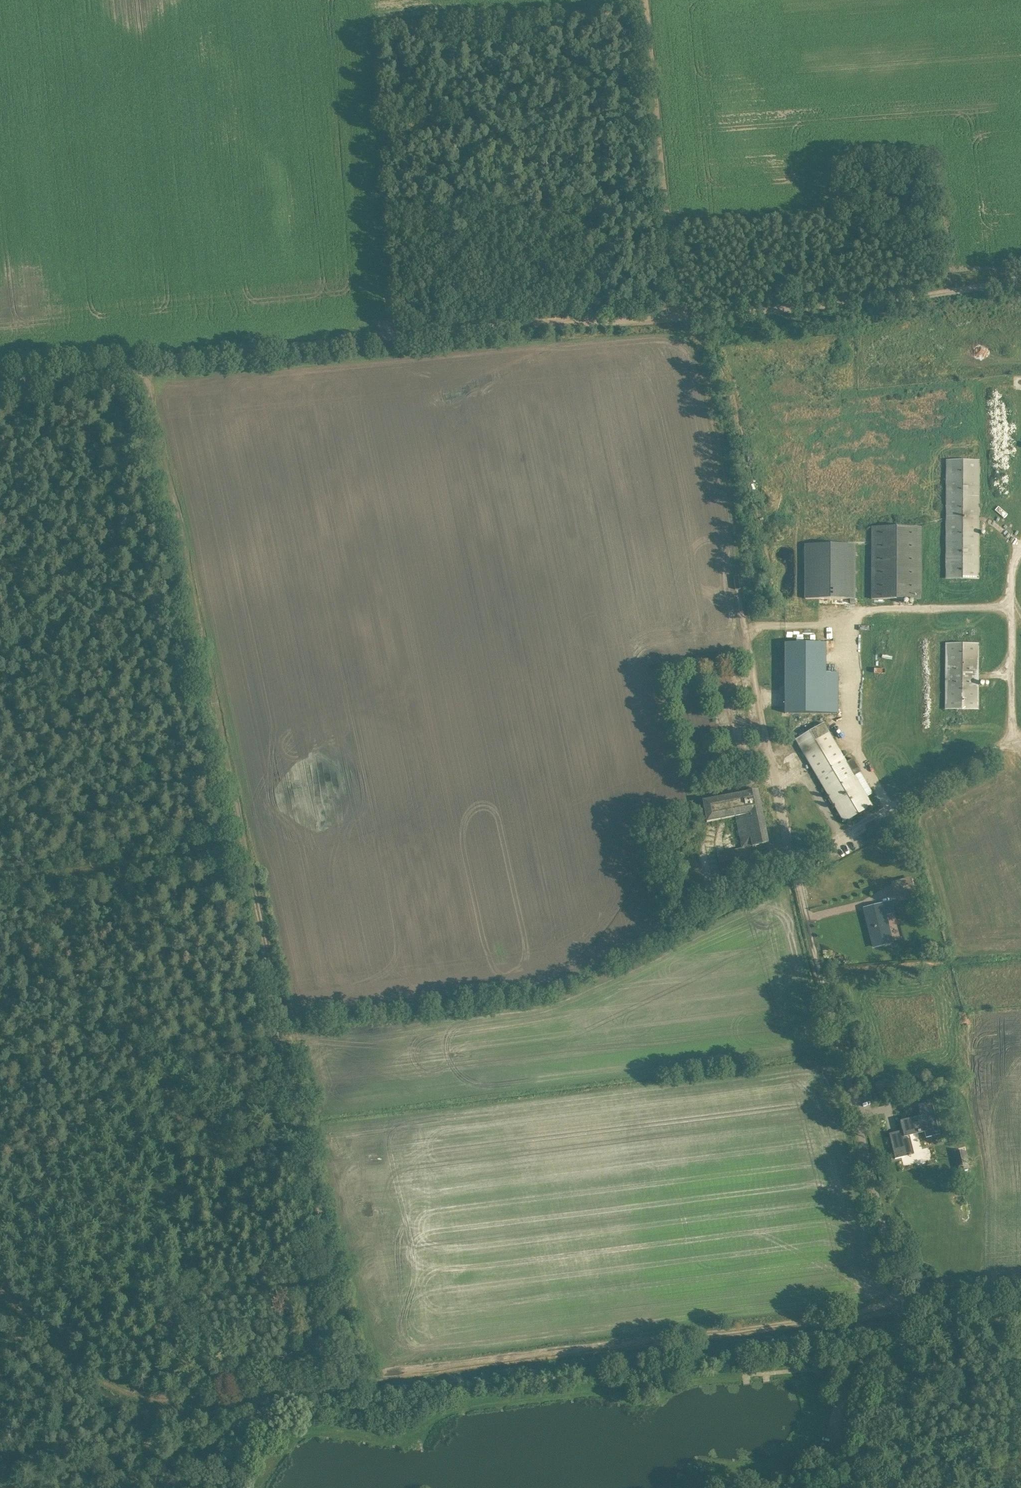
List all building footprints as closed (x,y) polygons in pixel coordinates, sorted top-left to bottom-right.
[(947,459),(947,578),(981,579),(981,459),(947,459)] [(872,526),(873,598),(923,598),(922,525),(872,526)] [(858,543),(806,543),(806,598),(858,598),(858,543)] [(825,642),(785,643),(785,713),(825,713),(825,642)] [(947,642),(946,709),(980,709),(981,642),(947,642)] [(856,758),(848,762),(828,722),(799,737),(842,823),(875,807),(869,795),(873,793),(856,758)] [(749,846),(753,845),(768,842),(758,789),(702,800),(707,822),(736,816),(742,848),(717,853),(721,873),(739,869),(753,866),(749,846)] [(901,879),(901,880),(905,895),(915,893),(912,878),(911,877),(901,879)] [(890,902),(865,908),(874,947),(892,942),(885,915),(893,913),(890,902)] [(936,1124),(931,1102),(922,1104),(924,1112),(914,1114),(917,1126),(908,1128),(908,1127),(905,1128),(906,1129),(902,1129),(900,1122),(895,1123),(895,1125),(889,1126),(891,1135),(890,1136),(894,1152),(893,1152),(894,1157),(907,1154),(905,1142),(909,1141),(909,1143),(925,1139),(924,1131),(922,1131),(922,1130),(928,1128),(928,1126),(936,1124)] [(969,1168),(966,1154),(955,1157),(958,1171),(969,1168)] [(924,1288),(921,1272),(911,1274),(914,1290),(924,1288)]
